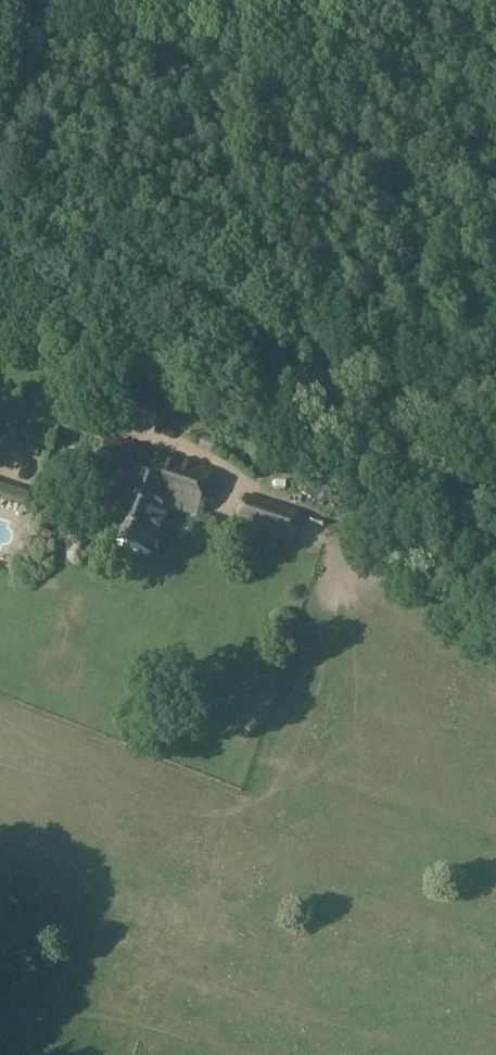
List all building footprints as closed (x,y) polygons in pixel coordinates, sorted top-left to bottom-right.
[(84,428),(97,432),(101,420),(88,416),(84,428)] [(209,472),(107,438),(93,481),(121,491),(105,540),(149,555),(166,506),(194,516),(209,472)] [(297,515),(246,497),(235,526),(287,544),(297,515)]
